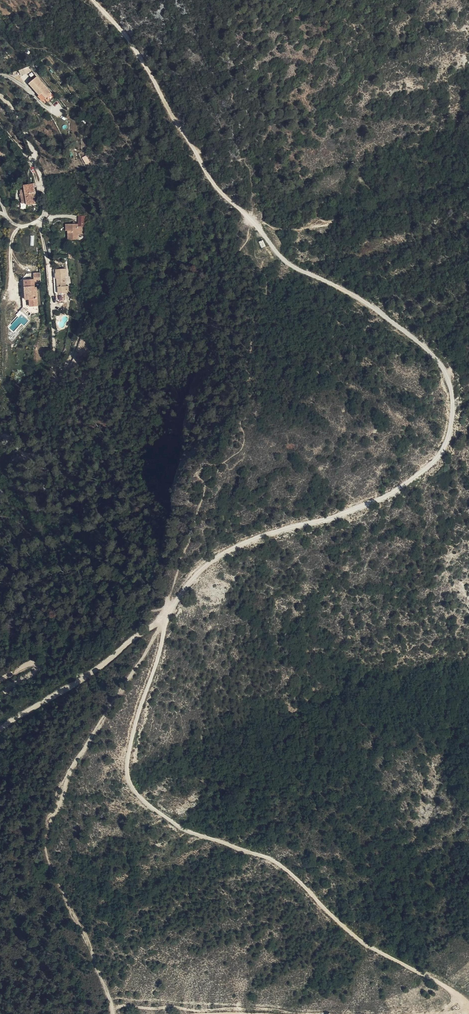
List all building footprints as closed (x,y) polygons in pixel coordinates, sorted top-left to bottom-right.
[(29,66),(18,70),(20,76),(31,71),(29,66)] [(28,87),(39,98),(42,96),(46,100),(51,96),(36,79),(28,87)] [(86,165),(90,162),(86,155),(82,157),(86,165)] [(22,191),(24,204),(28,204),(28,206),(38,204),(36,194),(37,193),(36,184),(25,186),(26,190),(22,191)] [(86,238),(86,230),(80,230),(80,228),(69,228),(70,244),(80,243),(80,238),(86,238)] [(29,306),(38,306),(37,287),(35,287),(34,282),(40,282),(40,272),(33,273),(33,279),(23,280),(24,300),(28,300),(29,306)] [(64,282),(67,281),(67,273),(55,273),(55,292),(57,292),(57,298),(68,298),(68,296),(70,296),(70,292),(67,290),(67,286),(64,286),(64,282)]
